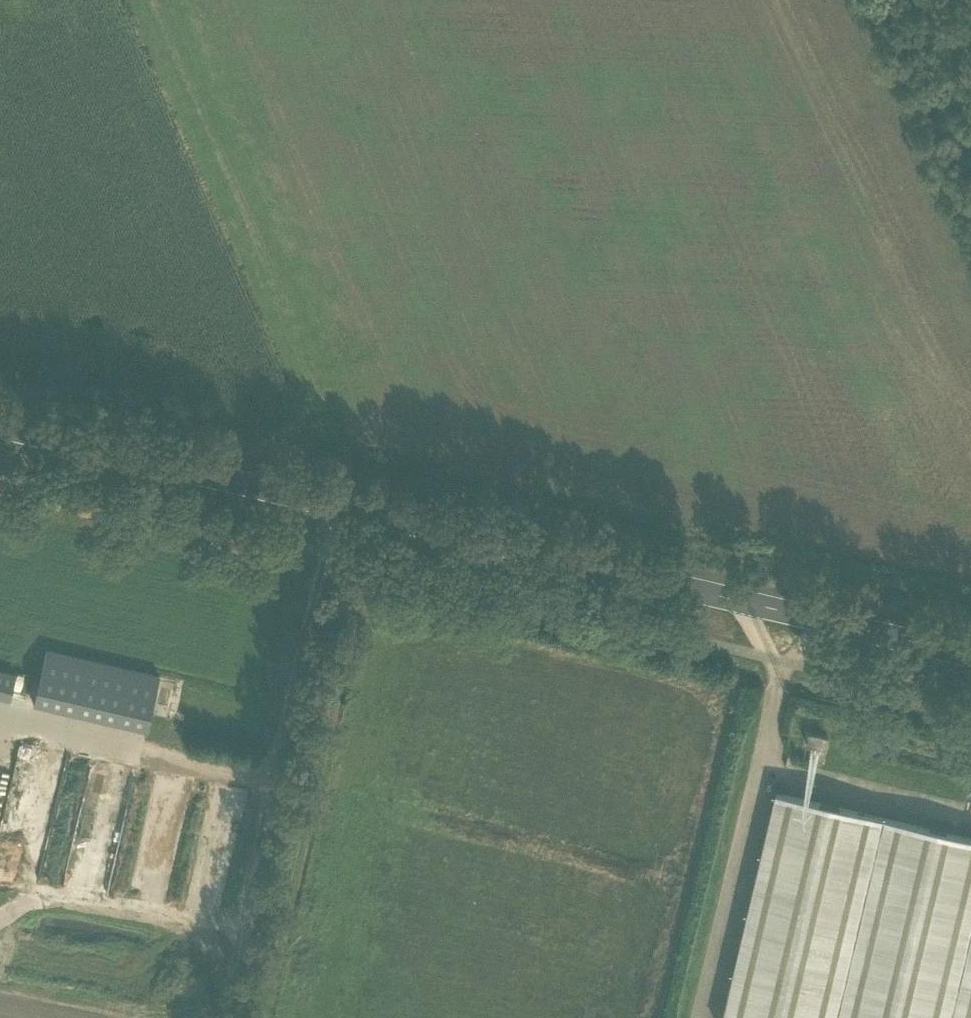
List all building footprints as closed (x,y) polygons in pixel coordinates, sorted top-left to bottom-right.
[(148,728),(160,671),(45,647),(33,704),(148,728)] [(9,698),(15,675),(0,671),(0,696),(9,698)] [(807,744),(826,748),(829,736),(809,732),(807,744)] [(777,792),(724,1017),(970,1017),(970,838),(777,792)]
